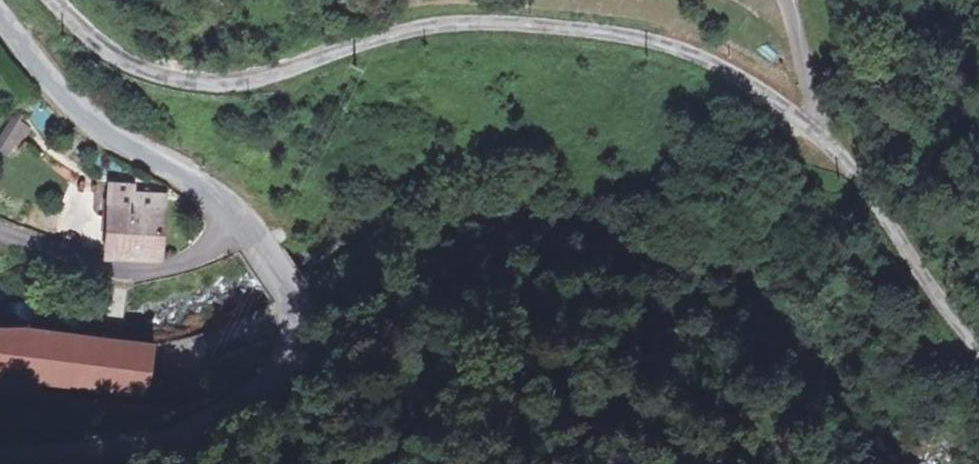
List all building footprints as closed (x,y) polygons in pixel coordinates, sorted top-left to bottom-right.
[(16,113),(0,137),(0,140),(13,149),(30,124),(16,113)] [(168,196),(112,193),(109,246),(165,249),(168,196)] [(124,345),(91,342),(0,332),(0,391),(9,392),(34,389),(39,385),(141,402),(146,378),(149,354),(124,345)]
